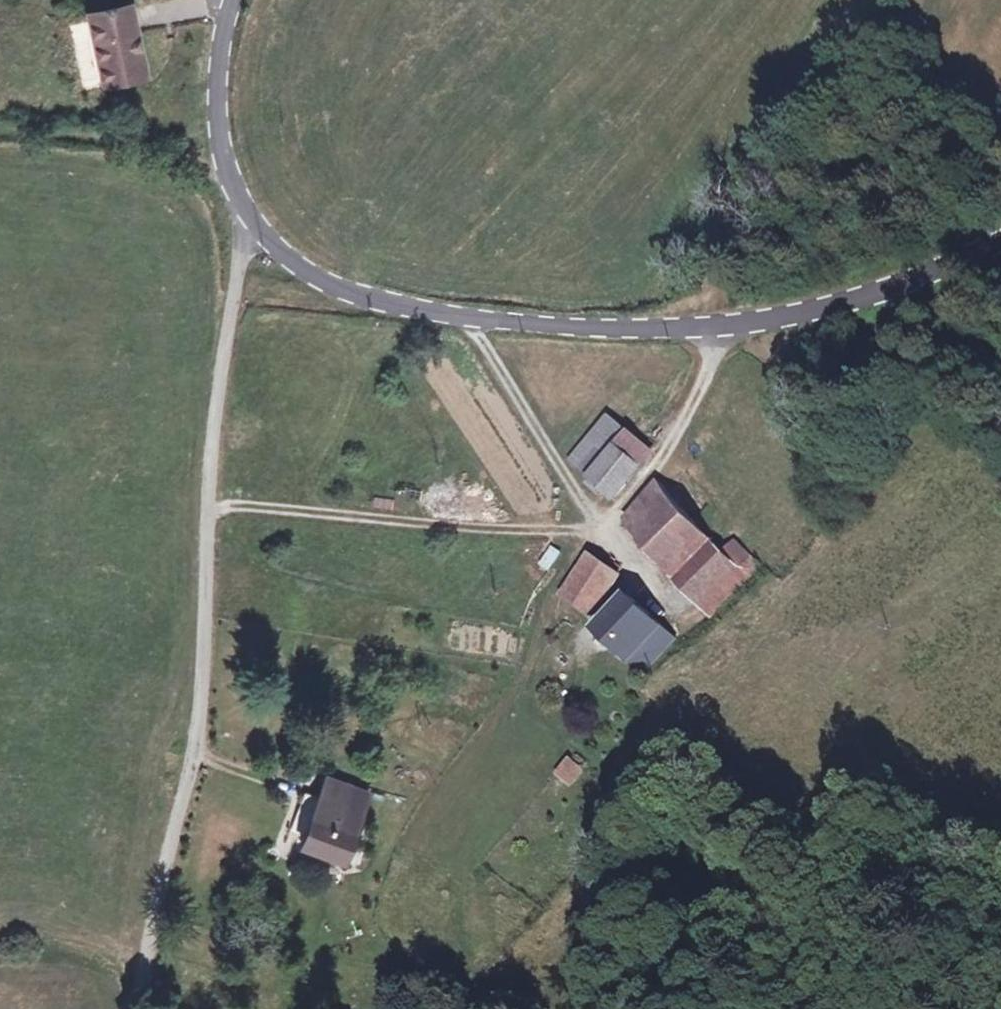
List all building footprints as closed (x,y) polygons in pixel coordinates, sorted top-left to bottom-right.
[(147,74),(133,5),(90,14),(103,83),(147,74)] [(80,60),(96,56),(87,20),(71,24),(80,60)] [(625,433),(592,481),(620,499),(652,451),(625,433)] [(629,523),(640,532),(644,528),(671,498),(656,484),(629,523)] [(745,566),(671,498),(644,528),(680,565),(673,572),(708,606),(745,566)] [(555,543),(533,578),(544,585),(566,550),(555,543)] [(618,573),(592,556),(567,597),(592,613),(618,573)] [(745,566),(708,606),(720,616),(757,577),(745,566)] [(666,620),(631,593),(600,634),(635,661),(666,620)] [(666,620),(635,661),(648,671),(679,630),(666,620)] [(551,773),(567,783),(580,763),(564,753),(551,773)] [(339,778),(326,773),(320,791),(333,795),(339,778)] [(367,789),(339,778),(333,795),(320,791),(303,840),(345,856),(367,789)]
